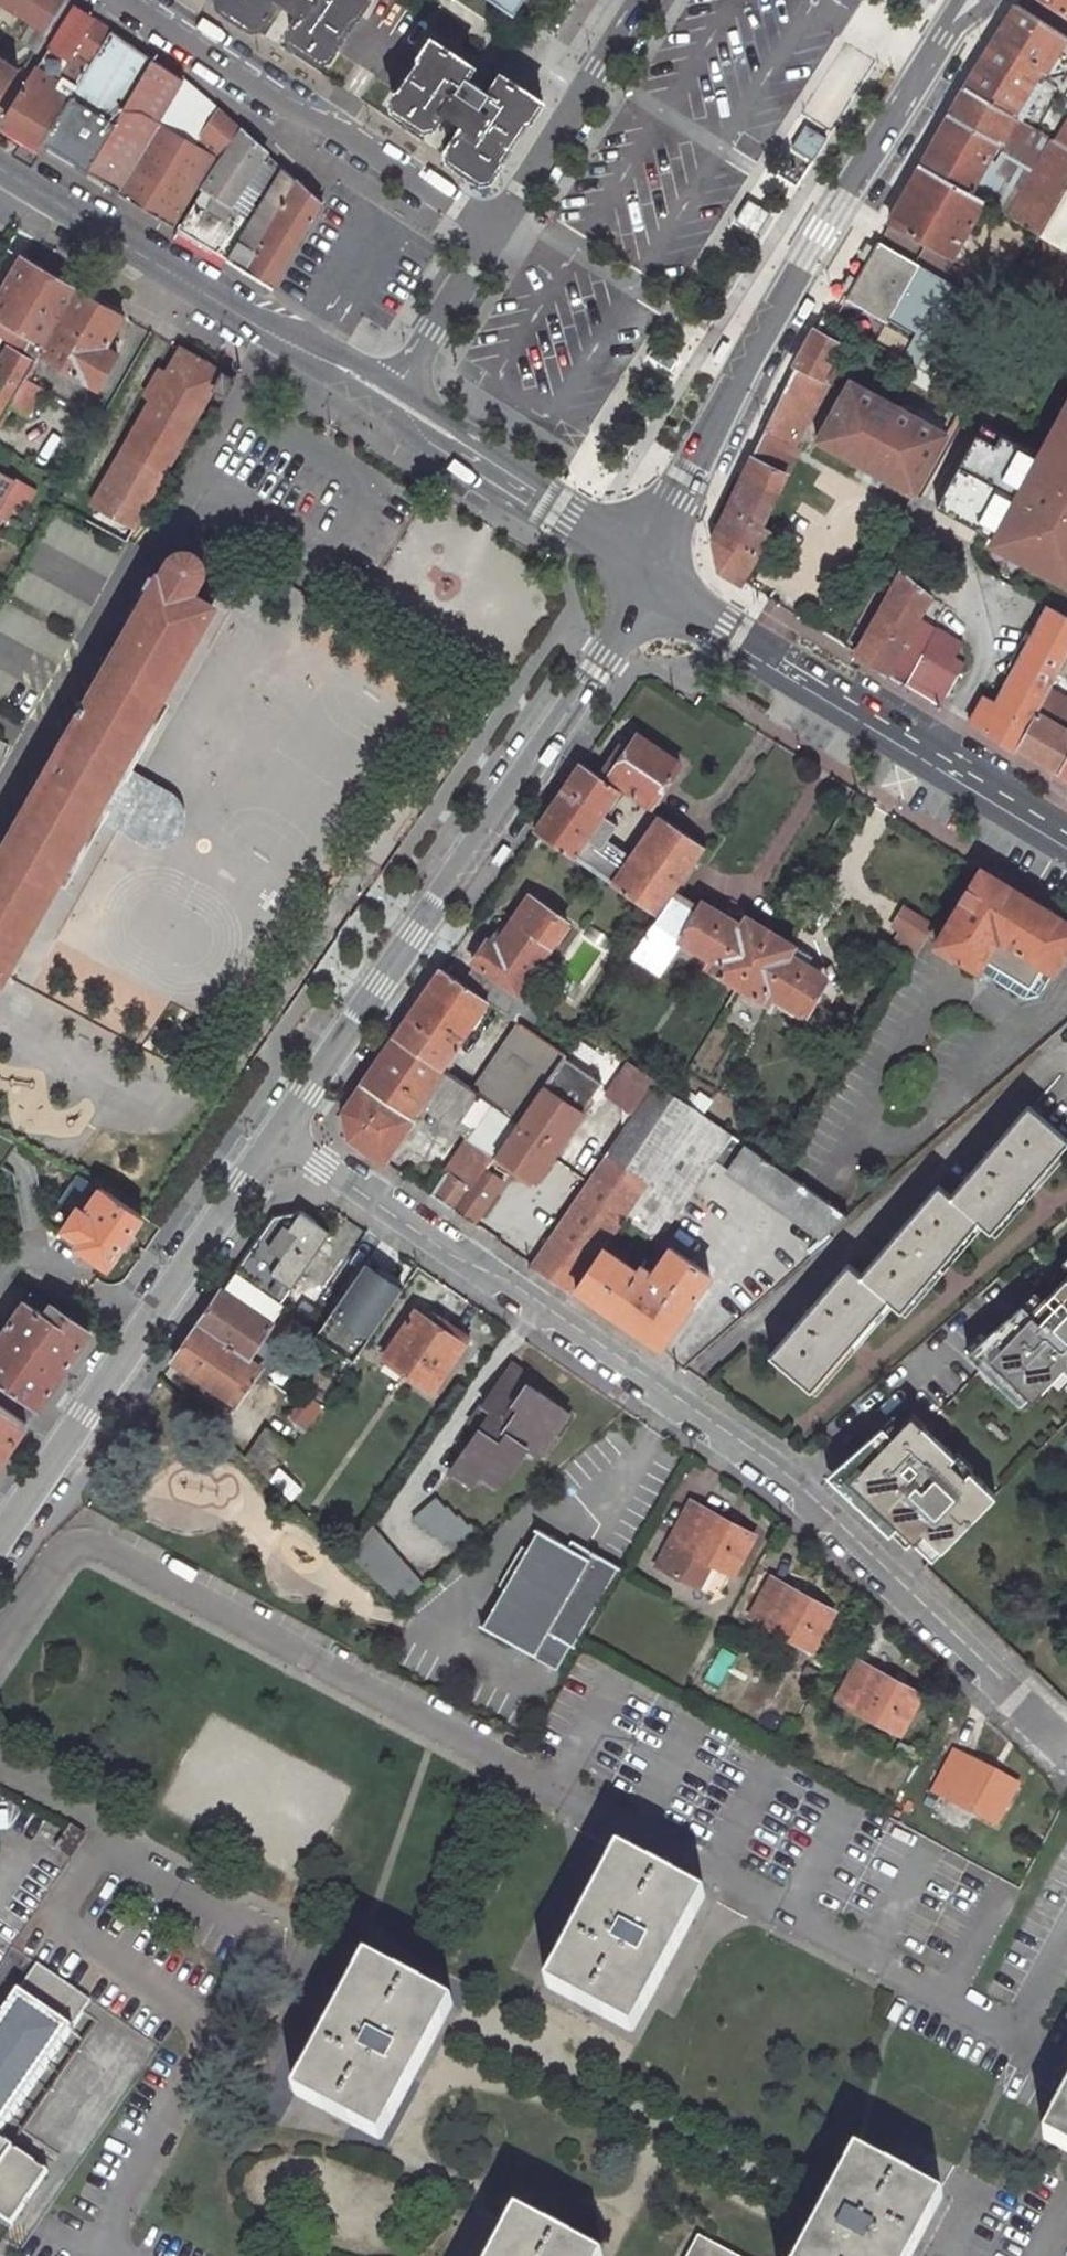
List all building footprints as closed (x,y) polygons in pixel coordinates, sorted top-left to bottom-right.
[(32,21),(48,32),(67,0),(0,0),(0,1),(32,21)] [(73,54),(80,43),(97,53),(115,23),(104,16),(80,0),(78,0),(52,41),(73,54)] [(213,1),(254,29),(275,0),(213,0),(213,1)] [(298,13),(288,28),(290,39),(320,60),(329,58),(368,0),(278,0),(298,13)] [(516,11),(523,0),(500,0),(516,11)] [(1066,13),(1066,0),(1046,0),(1066,13)] [(1066,45),(1066,39),(1016,6),(964,90),(1012,118),(1016,120),(1044,73),(1049,76),(1066,45)] [(32,21),(20,40),(36,51),(48,32),(32,21)] [(72,93),(120,122),(157,59),(122,28),(115,23),(97,53),(77,84),(72,93)] [(473,63),(435,37),(393,99),(394,111),(424,131),(434,127),(444,113),(464,126),(443,157),(486,186),(543,100),(501,72),(480,103),(456,88),(473,63)] [(63,75),(77,84),(97,53),(80,43),(73,54),(52,41),(46,52),(53,56),(47,65),(63,75)] [(50,96),(63,75),(47,65),(53,56),(46,52),(3,121),(40,144),(64,106),(50,96)] [(120,122),(89,175),(116,192),(184,83),(157,59),(120,122)] [(17,71),(0,60),(0,98),(17,71)] [(63,75),(50,96),(64,106),(72,93),(77,84),(63,75)] [(188,203),(202,181),(209,186),(242,133),(184,83),(116,192),(176,229),(192,205),(188,203)] [(994,149),(1012,118),(964,90),(919,167),(967,195),(994,149)] [(120,122),(72,93),(64,106),(40,144),(89,175),(120,122)] [(1012,118),(994,149),(1036,173),(1054,143),(1016,120),(1012,118)] [(805,125),(792,146),(812,159),(826,138),(805,125)] [(252,172),(270,189),(283,169),(242,133),(209,186),(199,201),(180,231),(225,259),(249,222),(228,209),(252,172)] [(1008,219),(1038,236),(1066,189),(1066,151),(1065,149),(1054,143),(1036,173),(1008,219)] [(994,149),(967,195),(980,203),(1008,219),(1036,173),(994,149)] [(888,221),(949,256),(980,203),(967,195),(919,167),(888,221)] [(225,259),(274,288),(323,204),(283,169),(270,189),(249,222),(225,259)] [(1038,236),(1066,252),(1066,189),(1038,236)] [(961,293),(875,244),(843,301),(884,324),(892,308),(933,332),(913,367),(950,388),(986,308),(961,293)] [(20,256),(0,291),(0,318),(45,345),(78,289),(20,256)] [(38,356),(97,390),(117,355),(105,348),(125,316),(78,289),(45,345),(38,356)] [(795,364),(826,381),(837,363),(829,359),(847,328),(823,314),(795,364)] [(23,345),(18,354),(34,363),(38,356),(45,345),(0,318),(0,331),(23,345)] [(2,345),(0,348),(0,421),(9,407),(25,379),(30,369),(34,363),(18,354),(2,345)] [(223,373),(182,349),(123,450),(164,473),(209,396),(223,373)] [(795,364),(783,390),(814,405),(826,381),(795,364)] [(209,396),(218,402),(232,378),(223,373),(209,396)] [(26,417),(42,389),(25,379),(9,407),(26,417)] [(813,442),(913,495),(945,434),(846,381),(813,442)] [(783,390),(763,433),(793,448),(814,405),(783,390)] [(990,543),(1066,584),(1066,401),(1037,457),(993,537),(990,543)] [(937,506),(993,537),(1037,457),(981,426),(937,506)] [(763,433),(743,476),(777,492),(797,450),(793,448),(763,433)] [(164,473),(123,450),(92,504),(133,527),(164,473)] [(5,522),(17,501),(25,505),(33,492),(0,473),(0,519),(5,522)] [(743,476),(739,486),(772,503),(777,492),(743,476)] [(729,507),(761,525),(772,503),(739,486),(729,507)] [(722,569),(742,582),(770,530),(761,525),(729,507),(714,539),(722,569)] [(161,583),(108,675),(158,705),(211,614),(191,601),(203,581),(204,574),(202,568),(198,564),(192,560),(186,559),(181,560),(176,565),(173,570),(165,585),(161,583)] [(941,706),(957,678),(943,670),(961,637),(959,630),(922,610),(933,589),(929,587),(903,573),(901,572),(858,654),(941,706)] [(984,694),(967,722),(1016,752),(1018,747),(1042,703),(1066,656),(1066,616),(1046,605),(996,701),(984,694)] [(158,705),(108,675),(63,751),(113,781),(158,705)] [(1042,703),(1018,747),(1058,772),(1066,755),(1066,718),(1042,703)] [(616,752),(604,771),(653,803),(681,760),(640,734),(625,757),(616,752)] [(63,751),(48,779),(98,808),(152,840),(157,841),(164,840),(168,837),(171,833),(173,829),(174,823),(173,820),(170,816),(168,814),(113,781),(63,751)] [(1058,772),(1066,778),(1066,755),(1058,772)] [(535,830),(578,860),(597,832),(624,792),(581,764),(535,830)] [(98,808),(48,779),(5,854),(55,883),(98,808)] [(631,855),(612,884),(658,915),(674,892),(705,846),(659,815),(631,855)] [(631,855),(597,832),(578,860),(612,884),(631,855)] [(5,854),(0,861),(0,974),(2,975),(55,883),(5,854)] [(1024,996),(1040,994),(1066,950),(1066,921),(981,867),(934,941),(980,970),(989,975),(1024,996)] [(659,968),(679,938),(712,957),(708,964),(739,983),(771,929),(728,904),(718,919),(702,909),(674,892),(658,915),(634,951),(659,968)] [(728,904),(711,894),(702,909),(718,919),(728,904)] [(567,922),(528,897),(496,944),(487,938),(470,963),(473,965),(461,983),(488,1001),(506,1012),(536,1031),(549,1011),(520,992),(567,922)] [(934,924),(911,910),(900,927),(904,929),(897,940),(917,953),(934,924)] [(774,995),(806,1014),(824,985),(802,971),(812,954),(771,929),(739,983),(770,1002),(774,995)] [(442,1068),(488,1001),(461,983),(440,969),(395,1036),(442,1068)] [(983,984),(989,975),(980,970),(975,979),(983,984)] [(506,1012),(500,1021),(514,1030),(473,1090),(518,1121),(545,1082),(566,1052),(567,1051),(536,1031),(506,1012)] [(410,1117),(424,1096),(473,1130),(429,1194),(452,1211),(468,1189),(470,1190),(485,1168),(496,1153),(518,1121),(473,1090),(442,1068),(395,1036),(344,1110),(350,1139),(384,1163),(414,1119),(410,1117)] [(584,1110),(605,1081),(566,1052),(545,1082),(584,1110)] [(629,1061),(606,1096),(631,1114),(654,1080),(629,1061)] [(631,1114),(529,1264),(571,1293),(573,1294),(576,1290),(574,1289),(603,1249),(604,1246),(623,1217),(649,1234),(665,1231),(713,1162),(732,1135),(654,1080),(631,1114)] [(496,1153),(535,1181),(584,1110),(545,1082),(518,1121),(496,1153)] [(772,1355),(811,1388),(887,1301),(900,1311),(978,1221),(991,1232),(1066,1143),(1066,1137),(1033,1107),(953,1198),(940,1187),(861,1278),(847,1266),(772,1355)] [(713,1162),(823,1240),(823,1239),(847,1218),(732,1135),(713,1162)] [(452,1211),(472,1224),(502,1181),(485,1168),(470,1190),(468,1189),(452,1211)] [(66,1202),(78,1210),(65,1229),(84,1241),(78,1249),(109,1270),(143,1219),(82,1178),(66,1202)] [(278,1306),(330,1231),(318,1224),(299,1210),(273,1216),(270,1218),(221,1289),(271,1323),(281,1308),(278,1306)] [(65,1229),(60,1237),(78,1249),(84,1241),(65,1229)] [(665,1231),(649,1234),(650,1240),(666,1237),(665,1231)] [(576,1290),(659,1348),(709,1276),(670,1248),(652,1274),(640,1266),(636,1272),(603,1249),(574,1289),(576,1290)] [(365,1265),(317,1334),(353,1360),(401,1291),(365,1265)] [(1066,1363),(1066,1276),(1048,1296),(1042,1290),(1029,1302),(1028,1303),(1035,1309),(1018,1326),(1010,1318),(978,1352),(986,1360),(985,1361),(1001,1376),(1008,1369),(1035,1395),(1066,1363)] [(173,1358),(236,1401),(273,1347),(261,1338),(271,1323),(221,1289),(173,1358)] [(0,1332),(0,1381),(37,1406),(89,1330),(50,1302),(43,1313),(23,1299),(0,1332)] [(1028,1301),(1010,1318),(1018,1326),(1035,1309),(1028,1303),(1029,1302),(1028,1301)] [(414,1314),(384,1358),(431,1391),(468,1338),(445,1322),(439,1330),(414,1314)] [(479,1431),(452,1470),(472,1485),(480,1475),(500,1487),(527,1448),(538,1456),(568,1413),(526,1384),(529,1380),(509,1366),(468,1424),(479,1431)] [(323,1404),(314,1398),(297,1422),(306,1428),(323,1404)] [(0,1403),(0,1460),(26,1421),(0,1403)] [(850,1463),(833,1481),(847,1494),(846,1495),(857,1505),(865,1496),(897,1526),(932,1560),(994,1496),(910,1416),(891,1437),(879,1448),(872,1441),(850,1463)] [(872,1441),(879,1448),(891,1437),(882,1429),(872,1441)] [(292,1448),(265,1430),(244,1460),(267,1483),(292,1448)] [(865,1496),(857,1505),(888,1535),(897,1526),(865,1496)] [(431,1501),(409,1520),(418,1532),(421,1529),(430,1539),(433,1537),(442,1548),(446,1545),(455,1557),(478,1537),(468,1525),(465,1528),(456,1516),(452,1520),(443,1509),(440,1511),(431,1501)] [(695,1503),(674,1541),(660,1568),(701,1592),(715,1563),(736,1575),(757,1537),(695,1503)] [(421,1587),(368,1527),(346,1558),(398,1607),(403,1603),(421,1587)] [(573,1646),(618,1566),(593,1552),(590,1560),(567,1547),(538,1531),(528,1548),(506,1587),(484,1627),(553,1668),(563,1652),(557,1648),(562,1639),(573,1646)] [(593,1552),(571,1539),(567,1547),(590,1560),(593,1552)] [(519,1544),(498,1582),(506,1587),(528,1548),(519,1544)] [(776,1582),(756,1618),(815,1652),(836,1616),(776,1582)] [(860,1669),(841,1704),(904,1739),(923,1703),(860,1669)] [(958,1760),(938,1798),(999,1831),(1020,1793),(958,1760)] [(72,1825),(56,1849),(71,1859),(87,1834),(72,1825)] [(584,1920),(549,1987),(634,2032),(669,1964),(705,1897),(620,1852),(584,1920)] [(330,2026),(295,2092),(382,2137),(417,2070),(452,2003),(365,1958),(330,2026)] [(0,2020),(0,2212),(14,2222),(51,2167),(2,2134),(93,2002),(38,1964),(0,2020)] [(1044,2136),(1066,2148),(1066,2093),(1044,2136)] [(799,2255),(908,2255),(941,2194),(858,2150),(822,2216),(799,2255)] [(517,2211),(493,2255),(602,2255),(517,2211)] [(686,2255),(741,2255),(699,2233),(686,2255)]
